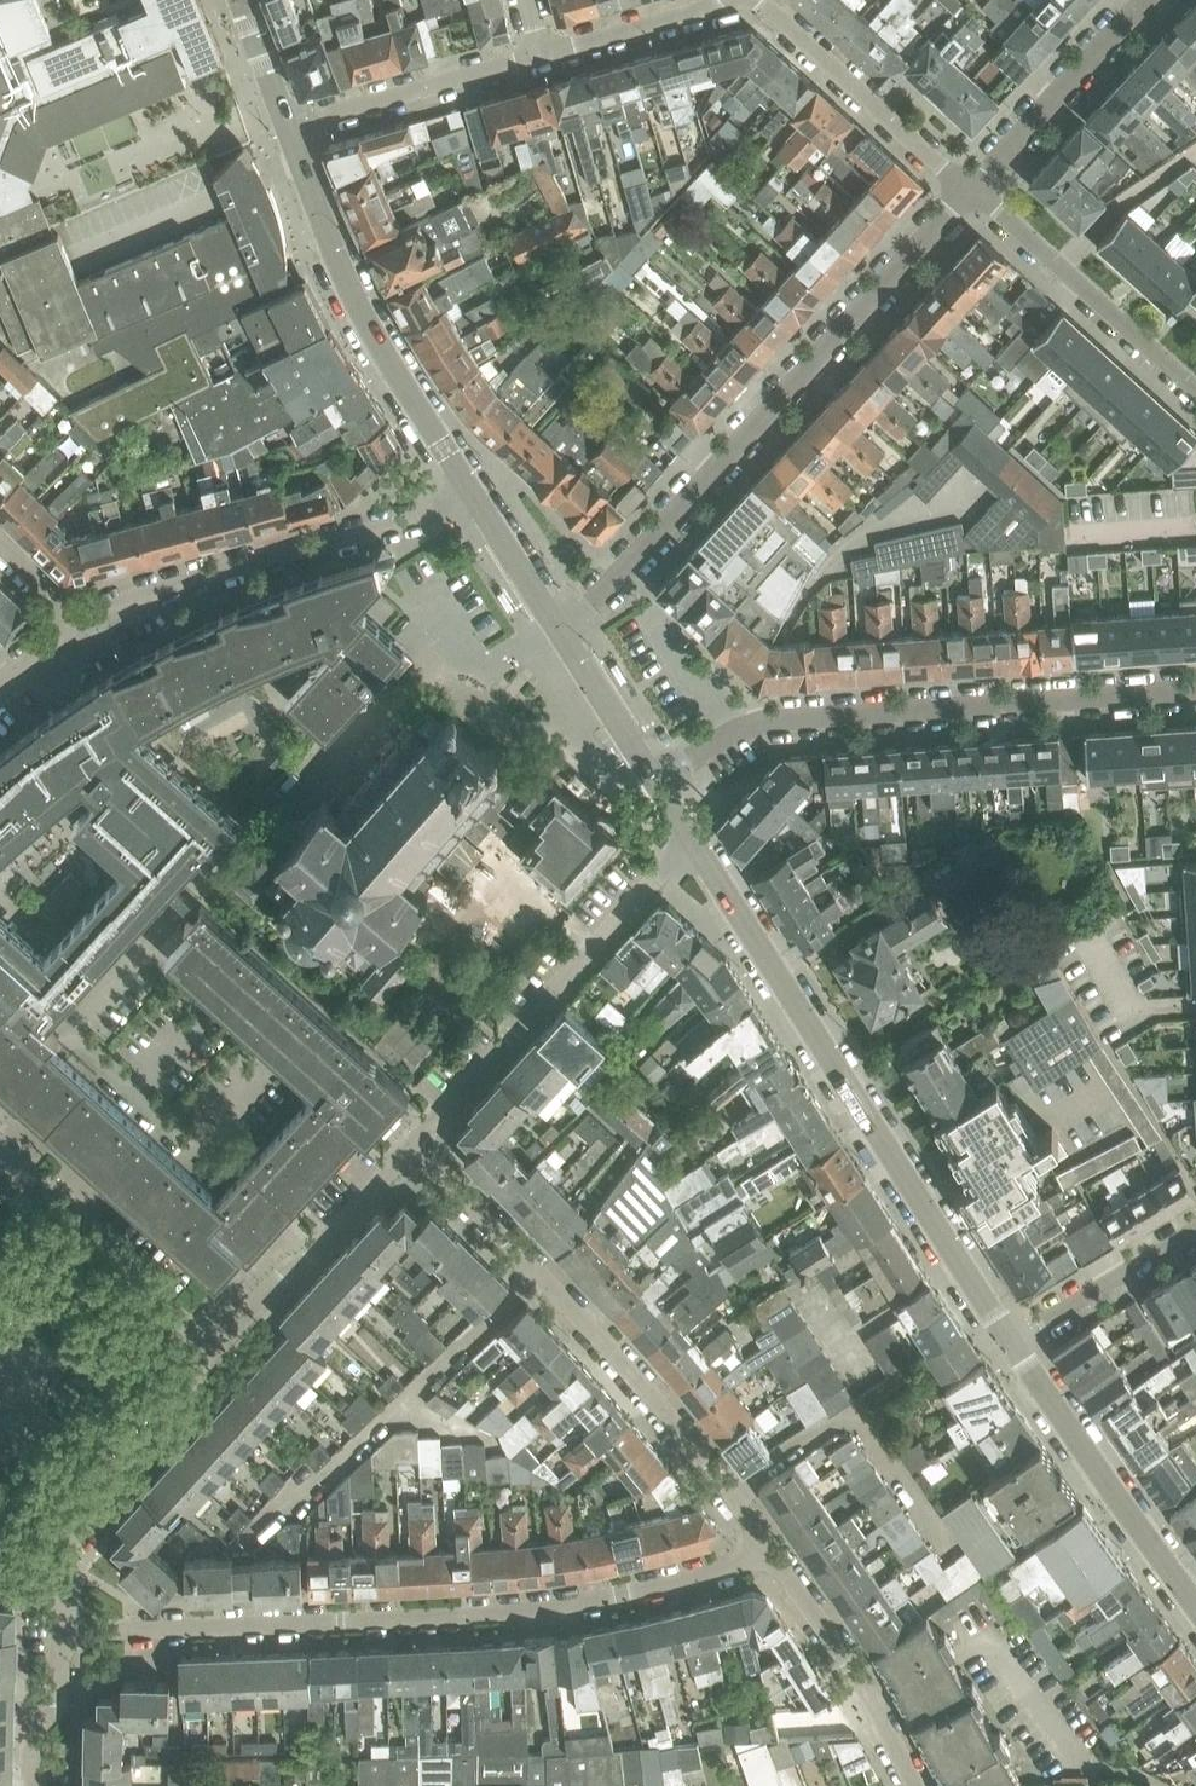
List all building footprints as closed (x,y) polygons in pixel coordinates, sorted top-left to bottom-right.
[(30,191),(29,188),(33,176),(35,176),(48,141),(187,82),(181,70),(190,66),(192,71),(222,58),(225,57),(201,0),(148,0),(150,5),(140,9),(120,18),(97,28),(55,46),(51,35),(36,0),(0,0),(0,203),(30,191)] [(284,47),(301,93),(344,81),(324,33),(319,20),(314,17),(307,19),(306,25),(303,26),(293,0),(266,0),(284,47)] [(357,0),(342,0),(345,8),(317,16),(319,20),(324,33),(344,81),(378,71),(357,0)] [(405,63),(395,27),(380,31),(371,0),(357,0),(378,71),(405,63)] [(439,54),(432,29),(432,30),(428,17),(410,22),(404,0),(387,0),(395,27),(405,63),(439,54)] [(474,19),(505,10),(502,0),(435,0),(424,3),(428,17),(471,5),(474,19)] [(581,14),(577,0),(553,0),(558,20),(581,14)] [(581,14),(602,8),(600,0),(577,0),(581,14)] [(602,8),(623,2),(622,0),(600,0),(602,8)] [(815,0),(796,0),(806,10),(815,0)] [(823,25),(846,0),(815,0),(806,10),(823,25)] [(823,25),(839,40),(863,14),(855,6),(861,0),(846,0),(823,25)] [(863,14),(839,40),(855,54),(905,0),(890,0),(871,21),(863,14)] [(871,69),(913,23),(915,20),(908,14),(915,5),(910,0),(905,0),(855,54),(871,69)] [(960,0),(939,0),(953,13),(963,3),(960,0)] [(1007,43),(1031,65),(1047,47),(996,0),(989,0),(984,6),(999,20),(991,29),(1007,43)] [(1047,47),(1062,31),(1035,6),(1028,0),(996,0),(1047,47)] [(1060,0),(1028,0),(1035,6),(1062,31),(1077,15),(1060,0)] [(1077,15),(1090,0),(1060,0),(1077,15)] [(1180,18),(1195,35),(1195,3),(1180,18)] [(447,25),(432,29),(439,54),(512,33),(505,10),(474,19),(477,29),(450,36),(447,25)] [(930,37),(921,47),(903,66),(904,66),(926,87),(954,56),(966,43),(985,23),(974,13),(950,39),(942,31),(933,40),(930,37)] [(1163,36),(1195,69),(1195,35),(1180,18),(1177,21),(1163,36)] [(913,23),(871,69),(888,84),(904,66),(903,66),(921,47),(914,40),(922,32),(913,23)] [(745,67),(768,41),(755,29),(748,27),(708,39),(717,72),(717,71),(718,75),(725,73),(724,69),(742,64),(745,67)] [(977,32),(967,42),(975,49),(985,38),(977,32)] [(1163,36),(1147,53),(1175,79),(1181,73),(1195,87),(1195,69),(1163,36)] [(708,39),(655,54),(674,123),(674,124),(689,120),(687,114),(694,112),(685,81),(715,72),(717,72),(708,39)] [(768,41),(745,67),(752,74),(734,94),(742,101),(784,55),(768,41)] [(966,43),(954,56),(926,87),(948,106),(976,76),(964,66),(977,52),(966,43)] [(972,129),(1031,65),(1007,43),(994,57),(1008,70),(990,90),(976,76),(948,106),(970,127),(972,129)] [(1147,53),(1133,68),(1181,114),(1189,105),(1169,85),(1175,79),(1147,53)] [(647,107),(656,105),(662,126),(674,123),(655,54),(634,59),(647,107)] [(769,106),(777,97),(801,71),(784,55),(742,101),(751,110),(761,99),(769,106)] [(634,59),(613,65),(630,125),(640,122),(640,119),(650,116),(647,107),(634,59)] [(990,61),(979,73),(991,83),(1002,71),(990,61)] [(613,65),(592,71),(605,119),(616,116),(623,141),(634,138),(630,125),(613,65)] [(1133,68),(1116,85),(1145,111),(1151,105),(1180,132),(1174,138),(1180,143),(1195,132),(1195,128),(1181,114),(1133,68)] [(592,71),(571,77),(589,147),(603,143),(596,121),(605,119),(592,71)] [(817,86),(801,71),(777,97),(785,105),(767,125),(763,130),(771,137),(775,132),(790,115),(817,86)] [(571,77),(550,83),(561,122),(563,131),(572,129),(586,180),(598,177),(589,147),(571,77)] [(718,78),(709,97),(714,101),(727,87),(718,78)] [(533,130),(524,132),(526,138),(529,147),(536,165),(547,160),(553,173),(566,169),(561,151),(555,153),(551,138),(559,136),(555,123),(560,122),(550,83),(522,91),(533,130)] [(1139,118),(1145,111),(1116,85),(1101,102),(1161,156),(1172,148),(1160,137),(1139,118)] [(800,124),(777,150),(787,159),(837,104),(817,86),(790,115),(800,124)] [(494,140),(524,132),(533,130),(522,91),(483,101),(494,140)] [(466,106),(464,106),(479,158),(498,153),(494,140),(483,101),(467,106),(466,106)] [(1161,156),(1101,102),(1086,119),(1115,145),(1122,138),(1138,153),(1132,160),(1142,169),(1161,156)] [(810,154),(816,160),(853,118),(837,104),(787,159),(798,168),(810,154)] [(328,145),(325,152),(331,169),(335,178),(409,146),(431,137),(465,124),(462,112),(461,113),(460,108),(460,107),(425,118),(328,145)] [(715,112),(707,121),(715,128),(722,119),(715,112)] [(832,148),(899,209),(923,183),(857,121),(832,148)] [(1102,140),(1083,122),(1029,181),(1048,199),(1102,140)] [(465,124),(431,137),(439,157),(452,151),(471,143),(465,124)] [(719,125),(710,135),(715,152),(722,158),(724,155),(736,142),(719,125)] [(534,167),(536,165),(529,147),(526,138),(516,141),(524,171),(534,167)] [(276,201),(271,189),(265,177),(262,171),(259,165),(256,160),(252,154),(248,148),(245,143),(215,175),(228,207),(232,216),(78,280),(99,329),(89,333),(99,352),(115,347),(152,370),(71,409),(80,418),(97,435),(98,436),(173,400),(218,378),(205,352),(227,342),(220,322),(307,281),(306,279),(298,283),(290,287),(285,277),(288,275),(288,268),(286,250),(284,232),(282,223),(280,214),(276,201)] [(471,143),(452,151),(462,174),(477,167),(471,143)] [(1074,171),(1048,199),(1065,214),(1119,155),(1107,144),(1078,175),(1074,171)] [(409,146),(335,178),(343,199),(382,182),(398,175),(395,167),(414,158),(409,146)] [(832,148),(825,156),(837,166),(834,168),(860,192),(855,197),(885,224),(899,209),(832,148)] [(1100,195),(1129,164),(1119,155),(1065,214),(1080,228),(1106,200),(1100,195)] [(744,187),(734,178),(722,167),(712,158),(696,177),(712,191),(727,205),(744,187)] [(731,158),(722,167),(734,178),(743,168),(731,158)] [(536,165),(534,167),(542,183),(555,176),(553,173),(547,160),(536,165)] [(672,195),(689,177),(684,160),(664,165),(670,189),(672,195)] [(1177,175),(1187,183),(1193,176),(1195,173),(1195,166),(1193,163),(1177,175)] [(477,167),(462,174),(471,196),(484,190),(477,167)] [(801,176),(871,240),(885,224),(855,197),(849,204),(823,180),(822,181),(808,169),(801,176)] [(776,171),(769,180),(779,189),(784,184),(784,178),(776,171)] [(343,199),(354,222),(428,191),(421,175),(386,190),(382,182),(343,199)] [(801,176),(794,184),(802,191),(799,193),(832,223),(827,229),(856,256),(871,240),(801,176)] [(696,177),(680,194),(696,208),(712,191),(696,177)] [(636,228),(637,228),(640,231),(655,214),(649,195),(645,178),(623,184),(636,228)] [(764,205),(779,189),(769,180),(754,196),(764,205)] [(655,214),(672,195),(670,189),(649,195),(655,214)] [(17,351),(26,359),(41,353),(89,333),(99,329),(78,280),(59,233),(55,235),(51,225),(39,198),(34,200),(30,191),(0,203),(0,310),(17,351)] [(366,245),(394,232),(402,229),(398,219),(433,205),(428,191),(354,222),(366,245)] [(696,208),(680,194),(665,210),(667,212),(677,221),(681,224),(696,208)] [(568,201),(572,209),(588,227),(589,226),(582,198),(568,201)] [(394,232),(366,245),(386,287),(444,259),(447,266),(489,247),(482,232),(479,225),(473,214),(470,216),(463,200),(402,229),(394,232)] [(1127,210),(1097,242),(1116,259),(1145,227),(1155,217),(1139,202),(1127,210)] [(576,233),(588,227),(572,209),(558,215),(510,237),(522,264),(576,233)] [(667,212),(652,228),(662,237),(677,221),(667,212)] [(792,214),(783,224),(839,275),(856,256),(827,229),(823,232),(818,238),(792,214)] [(839,275),(783,224),(773,235),(800,259),(795,264),(825,291),(839,275)] [(650,226),(643,234),(634,244),(648,258),(664,240),(662,237),(652,228),(650,226)] [(588,227),(576,233),(580,241),(592,234),(588,227)] [(1134,277),(1164,245),(1164,244),(1145,227),(1116,259),(1134,277)] [(636,228),(613,235),(620,260),(634,244),(643,234),(640,231),(637,228),(636,228)] [(595,236),(605,253),(614,265),(618,262),(620,260),(613,235),(612,232),(595,236)] [(1012,303),(988,281),(1008,260),(980,235),(979,236),(969,247),(954,263),(954,264),(1004,310),(1015,319),(1023,327),(1049,298),(1031,281),(1012,303)] [(692,238),(686,244),(693,250),(699,244),(692,238)] [(632,275),(648,258),(634,244),(620,260),(618,262),(632,275)] [(1153,294),(1183,262),(1164,245),(1134,277),(1153,294)] [(761,249),(752,259),(808,310),(825,291),(795,264),(787,272),(761,249)] [(602,278),(614,265),(605,253),(567,274),(572,283),(567,286),(578,305),(587,295),(602,278)] [(424,277),(389,294),(408,328),(446,306),(497,278),(485,255),(427,284),(424,277)] [(752,259),(744,268),(769,291),(763,298),(794,325),(808,310),(752,259)] [(614,265),(602,278),(617,292),(632,275),(618,262),(614,265)] [(1153,294),(1171,311),(1189,292),(1188,292),(1195,283),(1195,274),(1183,262),(1153,294)] [(936,283),(965,309),(973,300),(995,321),(1004,310),(954,264),(936,283)] [(717,271),(708,281),(721,293),(777,344),(791,328),(794,325),(763,298),(756,306),(730,283),(717,271)] [(617,292),(602,278),(587,295),(601,308),(617,292)] [(307,281),(220,322),(225,339),(242,331),(249,345),(232,353),(239,368),(329,326),(328,324),(307,281)] [(987,365),(997,355),(957,318),(962,312),(965,309),(936,283),(934,286),(922,299),(919,303),(987,365)] [(1188,292),(1189,292),(1195,299),(1195,283),(1188,292)] [(777,344),(721,293),(712,302),(738,325),(732,332),(763,359),(777,344)] [(408,328),(423,353),(501,311),(492,296),(453,319),(446,306),(408,328)] [(965,366),(974,356),(986,366),(987,365),(919,303),(911,311),(904,319),(900,324),(930,351),(938,342),(965,366)] [(690,327),(746,378),(763,359),(732,332),(730,335),(725,340),(699,317),(689,307),(679,317),(690,327)] [(1013,338),(997,356),(1010,368),(1017,361),(1036,379),(1082,328),(1062,310),(1041,332),(1029,321),(1023,327),(1013,338)] [(440,380),(443,384),(478,363),(477,361),(488,355),(481,342),(509,326),(501,311),(423,353),(440,380)] [(1015,319),(1004,330),(1013,338),(1023,327),(1015,319)] [(890,334),(884,341),(941,392),(942,391),(954,401),(955,400),(959,395),(948,385),(951,381),(924,357),(930,351),(900,324),(897,326),(890,334)] [(329,326),(239,368),(232,371),(221,377),(218,378),(173,400),(176,407),(187,435),(197,459),(207,457),(219,453),(233,449),(247,442),(303,411),(324,397),(360,375),(329,326)] [(746,378),(690,327),(681,337),(707,360),(702,366),(701,366),(732,394),(732,393),(746,378)] [(1082,328),(1036,379),(1055,396),(1064,387),(1102,346),(1097,342),(1089,335),(1082,328)] [(634,338),(622,351),(647,374),(650,371),(677,394),(671,401),(700,428),(715,412),(659,361),(634,338)] [(870,356),(867,359),(898,387),(901,384),(906,378),(933,402),(941,392),(884,341),(870,356)] [(9,374),(22,361),(5,344),(0,348),(0,366),(9,374)] [(1102,346),(1064,387),(1083,405),(1121,364),(1102,346)] [(668,351),(659,361),(715,412),(729,396),(732,394),(701,366),(699,369),(694,374),(668,351)] [(637,404),(650,390),(611,354),(598,368),(637,404)] [(506,376),(467,418),(495,442),(522,413),(553,379),(535,364),(525,355),(506,376)] [(478,363),(443,384),(453,399),(467,418),(506,376),(502,369),(498,367),(490,356),(478,363)] [(867,359),(852,375),(910,427),(918,418),(892,394),(898,387),(867,359)] [(38,377),(22,361),(9,374),(24,390),(38,377)] [(227,361),(216,366),(221,377),(232,371),(227,361)] [(1121,364),(1083,405),(1103,422),(1141,381),(1121,364)] [(560,371),(553,379),(522,413),(495,442),(514,460),(541,430),(532,422),(571,380),(560,371)] [(372,395),(360,375),(324,397),(330,407),(292,431),(299,442),(372,395)] [(836,394),(867,422),(874,414),(900,438),(910,427),(852,375),(836,393),(836,394)] [(23,392),(44,412),(58,397),(38,377),(24,390),(23,392)] [(1141,381),(1103,422),(1123,441),(1130,432),(1160,399),(1141,381)] [(820,411),(877,463),(885,454),(859,430),(867,422),(836,394),(820,411)] [(350,438),(385,416),(372,395),(299,442),(306,454),(345,429),(350,438)] [(1130,432),(1149,449),(1180,416),(1160,399),(1130,432)] [(946,428),(958,440),(975,420),(963,409),(946,428)] [(820,411),(805,427),(836,455),(841,450),(867,474),(877,463),(820,411)] [(0,456),(0,498),(28,470),(16,458),(53,421),(44,412),(28,428),(0,456)] [(541,430),(514,460),(553,496),(580,466),(595,450),(585,441),(596,429),(576,412),(565,424),(555,415),(541,430)] [(1149,449),(1169,468),(1172,467),(1173,486),(1195,484),(1195,432),(1180,416),(1149,449)] [(6,450),(28,428),(16,417),(0,434),(0,456),(6,450)] [(97,435),(80,418),(70,427),(87,445),(97,435)] [(675,419),(660,435),(679,452),(694,435),(675,419)] [(988,431),(975,419),(975,420),(958,440),(950,448),(963,460),(962,460),(988,484),(1014,455),(1008,449),(995,438),(988,431)] [(327,471),(346,504),(403,443),(388,420),(360,437),(372,457),(352,478),(336,452),(316,464),(322,474),(327,471)] [(998,421),(988,431),(995,438),(1005,427),(998,421)] [(802,431),(787,447),(844,499),(853,490),(826,466),(833,459),(836,455),(805,427),(802,431)] [(933,448),(943,458),(950,448),(958,440),(946,428),(931,446),(933,448)] [(580,466),(553,496),(567,509),(567,514),(573,519),(577,518),(581,522),(640,457),(614,433),(615,432),(613,430),(595,450),(580,466)] [(247,442),(257,458),(270,452),(260,435),(247,442)] [(244,492),(255,531),(292,521),(284,490),(282,483),(273,485),(247,442),(233,449),(237,464),(248,461),(252,476),(255,475),(259,488),(244,492)] [(0,498),(0,514),(7,521),(9,523),(9,524),(38,495),(31,488),(54,464),(65,454),(54,443),(44,454),(28,470),(0,498)] [(1034,444),(1024,455),(1031,462),(1041,451),(1034,444)] [(787,447),(773,463),(804,491),(809,486),(835,509),(844,499),(787,447)] [(950,448),(943,458),(927,477),(922,472),(916,476),(920,480),(914,487),(927,499),(962,460),(963,460),(950,448)] [(927,477),(943,458),(933,448),(916,466),(922,472),(927,477)] [(646,451),(640,457),(581,522),(595,535),(603,534),(664,468),(646,451)] [(1041,451),(1031,462),(1038,468),(1048,458),(1041,451)] [(207,457),(230,538),(255,531),(244,492),(231,496),(224,469),(219,453),(207,457)] [(1013,545),(1039,543),(1038,529),(1063,500),(1014,455),(988,484),(1000,495),(978,519),(1007,545),(1013,545)] [(205,503),(191,507),(202,545),(230,538),(207,457),(201,458),(205,474),(198,476),(205,503)] [(773,463),(753,485),(776,506),(805,532),(806,531),(819,543),(825,537),(830,532),(795,501),(804,491),(773,463)] [(912,463),(894,478),(895,480),(903,487),(916,476),(922,472),(916,466),(912,463)] [(166,468),(153,472),(175,553),(202,545),(191,507),(177,510),(166,468)] [(38,495),(9,524),(30,544),(53,520),(93,480),(82,470),(48,505),(38,495)] [(140,520),(136,521),(147,560),(175,553),(153,472),(139,475),(151,517),(140,520)] [(284,490),(292,521),(343,507),(327,480),(326,478),(302,489),(301,485),(284,490)] [(1076,479),(1065,480),(1066,494),(1077,493),(1076,479)] [(1086,479),(1076,479),(1077,493),(1087,492),(1086,479)] [(895,480),(876,496),(883,502),(903,487),(895,480)] [(765,518),(776,506),(753,485),(657,591),(680,612),(765,518)] [(110,488),(100,491),(120,567),(147,560),(136,521),(123,524),(116,498),(113,499),(110,488)] [(96,531),(81,535),(92,575),(120,567),(100,491),(99,490),(89,493),(92,505),(89,505),(90,509),(96,531)] [(874,494),(866,503),(867,504),(873,510),(883,502),(876,496),(874,494)] [(1063,500),(1038,529),(1039,543),(1039,553),(1052,552),(1051,549),(1066,548),(1065,525),(1063,501),(1063,500)] [(680,612),(708,638),(734,609),(805,532),(776,506),(765,518),(680,612)] [(854,508),(838,526),(844,533),(864,517),(854,508)] [(967,531),(985,547),(989,547),(1007,545),(978,519),(967,531)] [(92,575),(81,535),(67,539),(63,535),(65,532),(53,520),(30,544),(68,581),(92,575)] [(962,521),(949,524),(955,551),(966,548),(985,547),(967,531),(965,533),(962,521)] [(949,524),(934,528),(941,554),(942,554),(955,551),(949,524)] [(934,528),(919,531),(926,558),(941,554),(934,528)] [(919,531),(904,534),(911,561),(920,559),(926,558),(919,531)] [(726,654),(759,685),(771,684),(770,684),(769,683),(768,683),(768,682),(768,681),(768,680),(769,680),(783,644),(771,643),(808,572),(815,562),(826,551),(818,544),(809,536),(805,532),(734,609),(752,625),(726,654)] [(904,534),(890,538),(896,565),(898,565),(911,561),(904,534)] [(890,538),(875,541),(877,553),(881,569),(896,565),(890,538)] [(1195,562),(1195,544),(1177,545),(1179,564),(1195,562)] [(1014,560),(1013,545),(1007,545),(989,547),(990,562),(1014,560)] [(1161,546),(1151,547),(1152,561),(1162,561),(1161,546)] [(1151,547),(1142,547),(1143,562),(1152,561),(1151,547)] [(1106,550),(1097,551),(1098,565),(1108,564),(1106,550)] [(1097,551),(1087,551),(1088,566),(1098,565),(1097,551)] [(131,662),(112,672),(113,674),(117,682),(139,726),(142,730),(167,716),(173,712),(181,722),(209,707),(205,695),(233,681),(263,666),(292,692),(289,696),(328,731),(329,732),(358,700),(372,697),(371,695),(368,696),(365,693),(389,666),(398,674),(413,658),(404,650),(406,648),(366,611),(364,613),(357,607),(375,587),(384,578),(382,577),(387,570),(391,563),(394,555),(396,555),(395,552),(374,558),(348,566),(320,574),(303,580),(271,593),(238,607),(205,621),(173,638),(142,655),(131,662)] [(877,553),(851,559),(854,575),(875,570),(881,569),(877,553)] [(942,554),(941,554),(926,558),(920,559),(922,583),(944,582),(942,554)] [(899,580),(898,565),(896,565),(881,569),(875,570),(876,582),(899,580)] [(994,668),(997,667),(994,627),(985,628),(983,593),(981,575),(968,576),(969,594),(974,669),(984,668),(994,668)] [(1022,666),(1042,664),(1039,624),(1030,624),(1026,578),(1023,575),(1015,575),(1016,590),(1022,666)] [(872,576),(857,577),(858,593),(873,592),(872,576)] [(13,595),(0,582),(0,607),(13,595)] [(1074,662),(1071,617),(1069,583),(1051,584),(1054,623),(1039,624),(1042,664),(1074,662)] [(912,634),(903,635),(905,674),(928,672),(923,598),(922,586),(909,587),(912,634)] [(1022,666),(1016,590),(1003,591),(1006,626),(994,627),(997,667),(1022,666)] [(974,669),(969,594),(956,595),(958,630),(948,631),(951,671),(974,669)] [(4,637),(6,638),(32,614),(13,595),(0,607),(0,633),(4,637)] [(821,642),(814,642),(816,680),(837,679),(832,605),(831,595),(817,596),(818,606),(821,642)] [(951,671),(948,631),(938,632),(936,597),(923,598),(928,672),(951,671)] [(1180,598),(1181,609),(1182,609),(1185,654),(1195,653),(1195,597),(1180,598)] [(890,600),(877,601),(883,676),(905,674),(903,635),(892,635),(890,600)] [(883,676),(877,601),(864,602),(866,638),(859,639),(862,677),(883,676)] [(843,603),(832,603),(837,679),(862,677),(859,639),(846,640),(844,605),(843,603)] [(752,625),(734,609),(708,638),(726,654),(752,625)] [(1185,654),(1182,609),(1181,609),(1154,611),(1157,656),(1185,654)] [(1126,613),(1129,658),(1157,656),(1154,611),(1126,613)] [(1126,613),(1099,615),(1102,660),(1129,658),(1126,613)] [(1074,662),(1102,660),(1099,615),(1071,617),(1074,662)] [(768,681),(768,682),(768,683),(769,683),(770,684),(771,684),(812,681),(816,680),(814,642),(784,643),(783,644),(769,680),(768,680),(768,681)] [(22,1103),(31,1112),(48,1126),(172,1240),(179,1233),(215,1194),(63,1056),(50,1043),(59,1033),(47,1023),(200,853),(206,859),(238,825),(134,730),(139,726),(117,682),(113,674),(112,672),(81,692),(53,712),(51,710),(50,710),(52,713),(23,734),(0,752),(0,856),(12,844),(36,823),(63,801),(81,786),(91,795),(67,820),(119,867),(42,953),(0,914),(0,1092),(18,1108),(22,1103)] [(292,833),(286,840),(282,844),(269,833),(228,875),(250,897),(269,878),(286,893),(282,897),(282,898),(281,899),(281,901),(281,902),(281,903),(281,905),(282,906),(283,907),(284,908),(285,909),(286,909),(288,909),(289,909),(290,909),(292,908),(293,908),(294,907),(291,910),(290,914),(289,919),(289,923),(289,928),(291,932),(293,936),(296,939),(300,941),(304,943),(308,944),(313,944),(317,943),(321,942),(325,940),(328,937),(328,938),(327,939),(327,940),(327,941),(327,942),(327,943),(328,944),(329,945),(329,946),(330,947),(332,947),(333,947),(334,947),(335,947),(336,947),(337,946),(338,945),(341,941),(371,967),(362,977),(384,996),(386,994),(390,989),(415,960),(391,939),(400,928),(402,928),(404,928),(406,928),(408,927),(409,926),(411,925),(412,923),(413,922),(413,920),(413,918),(413,916),(412,914),(423,901),(421,899),(425,895),(426,895),(429,892),(426,889),(434,881),(422,872),(428,864),(432,868),(434,865),(430,862),(444,846),(448,849),(450,847),(446,844),(460,828),(464,831),(465,830),(478,841),(492,825),(519,849),(545,872),(537,882),(559,901),(619,833),(619,830),(618,827),(616,823),(613,821),(610,818),(607,817),(603,815),(599,815),(597,813),(594,817),(556,784),(555,783),(540,770),(523,788),(511,777),(498,765),(499,764),(497,762),(500,758),(500,752),(495,748),(489,748),(487,750),(457,723),(459,722),(459,715),(454,711),(449,711),(448,712),(444,715),(442,714),(441,715),(428,703),(415,718),(414,718),(411,721),(415,724),(410,730),(353,794),(350,791),(348,794),(351,797),(345,803),(334,794),(327,802),(324,799),(321,803),(322,804),(320,805),(321,806),(318,809),(315,806),(304,819),(302,819),(300,819),(298,819),(297,820),(295,821),(294,822),(293,824),(292,825),(292,827),(291,829),(292,831),(292,833)] [(1164,727),(1168,784),(1195,782),(1191,725),(1164,727)] [(1164,727),(1138,729),(1141,774),(1140,775),(1141,786),(1168,784),(1164,727)] [(1114,776),(1140,775),(1141,774),(1138,729),(1111,731),(1114,776)] [(1111,731),(1085,733),(1088,778),(1114,776),(1111,731)] [(1060,781),(1062,784),(1064,804),(1070,803),(1075,811),(1080,811),(1074,734),(1057,735),(1060,781)] [(1060,781),(1057,735),(1032,737),(1034,776),(1047,775),(1049,805),(1064,804),(1062,784),(1060,781)] [(1032,737),(1004,739),(1010,808),(1011,824),(1021,824),(1020,807),(1025,807),(1022,777),(1034,776),(1032,737)] [(1010,808),(1004,739),(978,741),(981,780),(994,779),(996,809),(1010,808)] [(981,780),(978,741),(952,743),(955,782),(954,782),(955,802),(956,813),(971,812),(969,781),(981,780)] [(955,782),(952,743),(929,745),(934,816),(944,815),(948,815),(947,802),(955,802),(954,782),(955,782)] [(929,745),(900,747),(903,786),(917,785),(919,817),(934,816),(929,745)] [(892,787),(903,786),(900,747),(874,749),(879,820),(894,818),(892,787)] [(879,820),(874,749),(851,751),(854,789),(862,789),(865,821),(879,820)] [(851,751),(826,752),(827,765),(830,807),(855,805),(854,789),(851,751)] [(782,756),(762,777),(791,804),(827,765),(826,752),(782,756)] [(791,804),(762,777),(740,801),(770,829),(782,816),(797,830),(810,821),(808,820),(791,804)] [(770,829),(740,801),(720,823),(742,857),(754,876),(780,859),(759,841),(770,829)] [(826,824),(825,806),(808,820),(810,821),(819,830),(826,824)] [(957,828),(959,846),(971,839),(974,827),(957,828)] [(959,846),(951,851),(961,867),(1000,842),(992,830),(977,839),(975,836),(971,839),(959,846)] [(465,835),(456,845),(475,862),(484,852),(465,835)] [(754,876),(771,903),(806,880),(803,877),(819,867),(814,859),(827,850),(818,835),(780,859),(754,876)] [(1163,855),(1173,854),(1172,839),(1162,840),(1163,855)] [(1172,839),(1173,854),(1182,853),(1181,839),(1172,839)] [(893,840),(882,841),(882,844),(884,859),(894,858),(893,840)] [(1120,843),(1121,858),(1130,857),(1129,842),(1120,843)] [(1111,858),(1121,858),(1120,843),(1110,844),(1111,858)] [(875,871),(884,865),(884,859),(882,844),(860,847),(875,871)] [(456,845),(447,856),(466,872),(475,862),(456,845)] [(937,847),(913,848),(914,863),(923,863),(937,854),(937,847)] [(447,856),(438,866),(457,883),(466,872),(447,856)] [(861,880),(871,873),(863,860),(853,866),(861,880)] [(1184,860),(1186,887),(1195,886),(1195,860),(1184,860)] [(909,861),(905,864),(893,871),(901,883),(910,877),(909,861)] [(806,880),(771,903),(785,925),(851,886),(842,872),(828,880),(821,870),(806,880)] [(71,871),(63,878),(75,892),(83,885),(71,871)] [(1133,878),(1125,883),(1132,896),(1140,891),(1133,878)] [(785,925),(800,948),(835,926),(830,918),(859,900),(851,886),(785,925)] [(1195,913),(1195,886),(1186,887),(1180,887),(1182,916),(1188,915),(1188,914),(1195,913)] [(1147,904),(1140,891),(1132,896),(1137,904),(1139,908),(1147,904)] [(860,947),(839,960),(873,1015),(895,1002),(897,1005),(901,1002),(902,1004),(918,994),(917,992),(921,989),(904,961),(911,957),(904,946),(949,918),(933,893),(856,940),(860,947)] [(215,1194),(179,1233),(172,1240),(216,1280),(242,1253),(248,1259),(362,1134),(367,1139),(368,1137),(363,1132),(376,1117),(382,1122),(409,1092),(202,903),(186,921),(187,922),(187,921),(193,927),(168,956),(317,1090),(219,1198),(215,1194)] [(658,904),(602,967),(617,980),(610,989),(614,992),(622,983),(680,915),(667,904),(658,904)] [(1188,915),(1189,940),(1195,940),(1195,913),(1188,914),(1188,915)] [(680,915),(622,983),(636,994),(643,986),(649,991),(673,963),(675,964),(703,935),(680,915)] [(1147,930),(1138,935),(1146,947),(1154,942),(1147,930)] [(721,952),(703,935),(675,964),(683,974),(655,1005),(656,1007),(639,1026),(644,1031),(662,1013),(692,984),(709,971),(706,968),(721,952)] [(1154,942),(1146,947),(1153,960),(1162,955),(1154,942)] [(1050,950),(1035,959),(1041,979),(1060,969),(1050,950)] [(705,1002),(740,977),(726,956),(721,952),(706,968),(709,971),(692,984),(662,1013),(644,1031),(655,1040),(669,1025),(701,998),(705,1002)] [(1191,965),(1185,965),(1188,994),(1195,993),(1195,966),(1191,967),(1191,965)] [(1156,982),(1151,973),(1138,981),(1143,989),(1156,982)] [(719,1022),(753,997),(740,977),(705,1002),(710,1010),(676,1038),(686,1050),(719,1022)] [(1102,1044),(1073,992),(1003,1036),(1036,1087),(1090,1053),(1103,1045),(1102,1044)] [(772,1027),(753,997),(719,1022),(686,1050),(682,1054),(693,1068),(723,1042),(729,1053),(731,1055),(738,1050),(772,1027)] [(605,1042),(566,1006),(564,1008),(540,1034),(538,1036),(539,1036),(578,1072),(605,1042)] [(374,1044),(396,1063),(406,1052),(416,1063),(436,1041),(404,1011),(374,1044)] [(935,1022),(898,1045),(907,1058),(903,1059),(922,1090),(986,1050),(999,1042),(997,1040),(987,1024),(950,1046),(943,1035),(935,1022)] [(719,1101),(739,1085),(741,1083),(756,1071),(787,1052),(772,1027),(738,1050),(731,1055),(732,1057),(737,1065),(706,1090),(716,1103),(719,1101)] [(537,1038),(520,1057),(553,1087),(570,1068),(537,1038)] [(1115,1046),(1120,1054),(1132,1047),(1127,1038),(1115,1046)] [(1103,1045),(1090,1053),(1094,1060),(1108,1052),(1103,1045)] [(1137,1055),(1132,1047),(1120,1054),(1125,1063),(1137,1055)] [(986,1050),(922,1090),(940,1117),(936,1120),(940,1125),(982,1097),(1000,1084),(991,1071),(997,1068),(986,1050)] [(651,1052),(638,1065),(654,1080),(667,1068),(651,1052)] [(740,1135),(811,1089),(798,1070),(790,1057),(787,1052),(756,1071),(741,1083),(739,1085),(754,1109),(732,1123),(740,1135)] [(1108,1052),(1094,1060),(1099,1067),(1112,1059),(1108,1052)] [(520,1057),(503,1076),(529,1100),(545,1115),(563,1096),(553,1087),(520,1057)] [(1112,1059),(1099,1067),(1103,1074),(1117,1066),(1112,1059)] [(1117,1066),(1103,1074),(1108,1081),(1121,1073),(1117,1066)] [(1121,1073),(1108,1081),(1112,1088),(1126,1079),(1121,1073)] [(475,1115),(464,1128),(460,1131),(464,1134),(475,1146),(465,1155),(499,1190),(503,1195),(530,1169),(525,1164),(496,1135),(529,1100),(503,1076),(471,1111),(475,1115)] [(1126,1079),(1112,1088),(1117,1095),(1130,1086),(1126,1079)] [(674,1097),(682,1091),(670,1080),(663,1088),(672,1097),(674,1097)] [(982,1097),(940,1125),(949,1140),(964,1131),(967,1136),(952,1145),(965,1165),(974,1179),(954,1192),(966,1212),(982,1201),(985,1206),(969,1216),(981,1236),(1016,1213),(1046,1197),(1035,1180),(1040,1177),(1028,1158),(1040,1151),(1046,1161),(1067,1148),(1056,1130),(1036,1141),(1026,1127),(1000,1084),(982,1097)] [(1130,1086),(1117,1095),(1121,1102),(1135,1093),(1130,1086)] [(1151,1105),(1159,1100),(1151,1087),(1143,1092),(1151,1105)] [(735,1138),(717,1150),(723,1160),(741,1148),(742,1149),(744,1152),(765,1138),(768,1143),(790,1130),(794,1136),(827,1116),(823,1109),(811,1089),(740,1135),(735,1138)] [(590,1101),(603,1113),(611,1105),(598,1093),(590,1101)] [(1135,1093),(1121,1102),(1126,1108),(1139,1100),(1135,1093)] [(629,1096),(617,1110),(623,1116),(629,1121),(635,1126),(648,1137),(649,1139),(661,1125),(629,1096)] [(1126,1108),(1131,1115),(1144,1107),(1139,1100),(1126,1108)] [(1167,1112),(1159,1100),(1151,1105),(1158,1117),(1167,1112)] [(617,1110),(611,1105),(603,1113),(609,1119),(617,1110)] [(1131,1115),(1135,1122),(1148,1114),(1144,1107),(1131,1115)] [(609,1119),(615,1124),(623,1116),(617,1110),(609,1119)] [(590,1111),(573,1127),(590,1143),(599,1134),(596,1131),(603,1123),(590,1111)] [(1148,1114),(1135,1122),(1140,1129),(1153,1121),(1148,1114)] [(615,1124),(621,1130),(629,1121),(623,1116),(615,1124)] [(840,1136),(827,1116),(794,1136),(799,1144),(769,1162),(735,1184),(744,1197),(799,1162),(840,1136)] [(627,1135),(635,1126),(629,1121),(621,1130),(627,1135)] [(1153,1121),(1140,1129),(1144,1136),(1158,1128),(1153,1121)] [(599,1134),(609,1143),(616,1135),(603,1123),(596,1131),(599,1134)] [(540,1136),(546,1143),(559,1130),(553,1124),(540,1136)] [(661,1125),(649,1139),(651,1141),(660,1148),(666,1143),(674,1137),(661,1125)] [(635,1126),(627,1135),(641,1147),(648,1137),(635,1126)] [(1158,1128),(1144,1136),(1148,1142),(1153,1140),(1162,1135),(1158,1128)] [(1135,1134),(1128,1138),(1135,1151),(1143,1147),(1135,1134)] [(1164,1157),(1172,1152),(1163,1136),(1162,1135),(1153,1140),(1164,1157)] [(830,1198),(865,1176),(840,1136),(799,1162),(814,1186),(806,1191),(816,1206),(830,1198)] [(634,1248),(592,1288),(595,1291),(612,1310),(655,1271),(691,1238),(688,1231),(667,1182),(655,1155),(663,1150),(660,1148),(651,1141),(649,1139),(648,1137),(641,1147),(620,1175),(600,1204),(638,1243),(634,1248)] [(1127,1155),(1135,1151),(1128,1138),(1120,1142),(1127,1155)] [(543,1146),(538,1140),(528,1149),(534,1155),(543,1146)] [(1119,1159),(1127,1155),(1120,1142),(1112,1146),(1119,1159)] [(1111,1163),(1119,1159),(1112,1146),(1104,1150),(1111,1163)] [(1104,1167),(1111,1163),(1104,1150),(1097,1154),(1104,1167)] [(545,1154),(536,1162),(530,1169),(503,1195),(522,1214),(555,1182),(564,1174),(545,1154)] [(1096,1171),(1104,1167),(1097,1154),(1089,1158),(1096,1171)] [(1088,1175),(1096,1171),(1089,1158),(1081,1162),(1088,1175)] [(1080,1179),(1088,1175),(1081,1162),(1073,1165),(1080,1179)] [(688,1231),(739,1199),(744,1197),(735,1184),(728,1171),(706,1185),(693,1165),(667,1182),(688,1231)] [(1076,1182),(1080,1179),(1073,1165),(1065,1169),(1072,1183),(1076,1182)] [(1120,1165),(1112,1170),(1120,1184),(1129,1179),(1120,1165)] [(1154,1182),(1171,1210),(1195,1195),(1195,1192),(1180,1165),(1154,1182)] [(1065,1187),(1072,1183),(1065,1169),(1058,1173),(1065,1187)] [(1114,1206),(1101,1213),(1119,1242),(1146,1226),(1128,1197),(1120,1184),(1112,1170),(1104,1175),(1112,1189),(1106,1193),(1114,1206)] [(788,1267),(782,1271),(790,1282),(813,1267),(891,1217),(872,1187),(865,1176),(830,1198),(837,1209),(843,1219),(833,1226),(837,1231),(823,1240),(820,1234),(789,1254),(792,1258),(785,1262),(788,1267)] [(574,1201),(555,1182),(522,1214),(540,1233),(574,1201)] [(1128,1197),(1146,1226),(1171,1210),(1154,1182),(1128,1197)] [(1016,1213),(981,1236),(993,1255),(1057,1215),(1053,1209),(1064,1201),(1059,1190),(1046,1197),(1016,1213)] [(748,1213),(739,1199),(688,1231),(691,1238),(703,1265),(706,1273),(710,1271),(706,1262),(711,1258),(699,1243),(710,1236),(726,1261),(763,1239),(748,1213)] [(590,1217),(574,1201),(540,1233),(562,1256),(590,1217)] [(562,1256),(592,1288),(634,1248),(638,1243),(600,1204),(590,1217),(562,1256)] [(406,1234),(441,1267),(444,1269),(446,1271),(470,1246),(468,1244),(466,1242),(432,1208),(423,1218),(410,1205),(403,1205),(391,1218),(382,1209),(349,1245),(375,1268),(376,1267),(406,1234)] [(1057,1215),(993,1255),(1004,1272),(1041,1251),(1035,1243),(1064,1225),(1061,1222),(1070,1217),(1065,1210),(1057,1215)] [(1097,1215),(1082,1224),(1099,1254),(1115,1244),(1097,1215)] [(891,1217),(813,1267),(824,1285),(834,1278),(831,1273),(840,1267),(863,1252),(868,1260),(904,1237),(891,1217)] [(1083,1263),(1099,1254),(1082,1225),(1082,1224),(1066,1234),(1069,1239),(1083,1263)] [(772,1234),(763,1239),(726,1261),(737,1280),(783,1252),(772,1234)] [(875,1271),(852,1286),(859,1297),(883,1282),(882,1280),(917,1257),(913,1251),(906,1240),(904,1237),(868,1260),(875,1271)] [(691,1238),(655,1271),(612,1310),(628,1328),(631,1331),(662,1304),(659,1300),(652,1292),(678,1269),(685,1262),(695,1272),(703,1265),(691,1238)] [(332,1264),(365,1293),(382,1274),(375,1268),(349,1245),(332,1264)] [(457,1298),(490,1265),(470,1246),(446,1271),(446,1272),(439,1280),(457,1298)] [(1027,1297),(1079,1266),(1068,1248),(1047,1261),(1041,1251),(1004,1272),(1017,1293),(1022,1290),(1027,1297)] [(883,1282),(859,1297),(867,1309),(893,1293),(898,1300),(902,1306),(935,1285),(931,1279),(917,1257),(882,1280),(883,1282)] [(390,1270),(395,1275),(396,1276),(405,1267),(399,1261),(390,1270)] [(1190,1266),(1192,1269),(1186,1272),(1184,1270),(1183,1271),(1184,1273),(1195,1294),(1195,1263),(1190,1266)] [(332,1264),(315,1282),(348,1312),(365,1293),(332,1264)] [(457,1298),(476,1316),(476,1317),(509,1284),(490,1265),(457,1298)] [(662,1304),(631,1331),(646,1347),(712,1287),(706,1273),(703,1265),(695,1272),(683,1283),(689,1289),(667,1309),(662,1304)] [(396,1276),(402,1281),(410,1272),(405,1267),(396,1276)] [(706,1273),(712,1287),(720,1280),(713,1269),(710,1271),(706,1273)] [(402,1281),(408,1287),(417,1278),(414,1276),(410,1272),(402,1281)] [(1184,1322),(1195,1315),(1195,1294),(1184,1273),(1178,1277),(1177,1274),(1161,1284),(1184,1322)] [(417,1278),(408,1287),(415,1294),(423,1284),(417,1278)] [(720,1280),(712,1287),(646,1347),(662,1365),(692,1338),(690,1336),(685,1331),(728,1293),(720,1280)] [(331,1331),(348,1312),(315,1282),(298,1301),(331,1331)] [(1143,1295),(1142,1296),(1165,1334),(1184,1322),(1161,1284),(1149,1291),(1150,1294),(1144,1297),(1143,1295)] [(839,1285),(829,1292),(839,1307),(849,1301),(843,1292),(839,1285)] [(902,1306),(906,1312),(917,1330),(950,1309),(938,1291),(935,1285),(902,1306)] [(790,1298),(783,1287),(758,1303),(765,1314),(790,1298)] [(404,1315),(412,1307),(415,1304),(407,1297),(396,1308),(404,1315)] [(790,1298),(765,1314),(773,1327),(798,1311),(790,1298)] [(1135,1299),(1126,1305),(1138,1325),(1147,1319),(1135,1299)] [(281,1320),(292,1329),(314,1349),(331,1331),(298,1301),(281,1320)] [(849,1301),(839,1307),(849,1322),(859,1316),(850,1303),(849,1301)] [(515,1348),(518,1352),(547,1325),(528,1304),(473,1356),(482,1366),(509,1343),(515,1348)] [(413,1307),(404,1315),(411,1321),(404,1328),(408,1332),(417,1340),(430,1327),(432,1325),(413,1307)] [(396,1308),(389,1315),(398,1322),(404,1328),(411,1321),(404,1315),(396,1308)] [(917,1330),(929,1347),(961,1326),(950,1309),(917,1330)] [(745,1311),(735,1318),(739,1324),(749,1317),(745,1311)] [(821,1348),(798,1311),(773,1327),(786,1347),(796,1364),(821,1348)] [(765,1332),(773,1327),(765,1314),(756,1320),(765,1332)] [(1144,1334),(1151,1346),(1160,1340),(1147,1319),(1138,1325),(1132,1329),(1137,1338),(1144,1334)] [(892,1353),(905,1344),(890,1321),(865,1339),(873,1352),(885,1343),(892,1353)] [(524,1359),(493,1387),(502,1397),(509,1391),(563,1342),(547,1325),(518,1352),(524,1359)] [(1067,1369),(1105,1345),(1091,1325),(1054,1350),(1054,1352),(1057,1350),(1061,1356),(1058,1357),(1067,1369)] [(961,1326),(929,1347),(925,1350),(943,1377),(979,1352),(961,1326)] [(762,1347),(743,1359),(748,1371),(766,1360),(786,1347),(773,1327),(765,1332),(756,1338),(762,1347)] [(708,1359),(709,1360),(733,1338),(723,1328),(701,1348),(695,1341),(692,1338),(662,1365),(665,1368),(679,1385),(708,1359)] [(292,1329),(275,1348),(309,1379),(326,1360),(314,1349),(292,1329)] [(402,1339),(414,1350),(420,1343),(417,1340),(408,1332),(402,1339)] [(1167,1352),(1160,1340),(1151,1346),(1158,1358),(1167,1352)] [(578,1358),(563,1342),(509,1391),(518,1402),(543,1380),(547,1385),(550,1388),(581,1361),(578,1358)] [(420,1343),(414,1350),(428,1363),(435,1356),(420,1343)] [(913,1357),(905,1344),(892,1353),(885,1343),(873,1352),(888,1375),(913,1357)] [(1195,1370),(1195,1369),(1195,1344),(1183,1353),(1195,1370)] [(1081,1390),(1119,1366),(1105,1345),(1067,1369),(1077,1384),(1079,1383),(1083,1388),(1081,1390)] [(786,1347),(766,1360),(785,1389),(805,1378),(804,1376),(796,1364),(786,1347)] [(275,1348),(258,1367),(292,1398),(309,1379),(275,1348)] [(821,1348),(796,1364),(804,1376),(829,1361),(821,1348)] [(722,1376),(709,1360),(708,1359),(679,1385),(698,1409),(729,1384),(730,1386),(748,1371),(743,1359),(722,1376)] [(541,1428),(598,1380),(581,1361),(550,1388),(557,1397),(533,1418),(541,1428)] [(837,1373),(829,1361),(804,1376),(805,1378),(812,1389),(837,1373)] [(1000,1382),(986,1361),(947,1387),(962,1410),(1000,1382)] [(1111,1432),(1157,1398),(1153,1392),(1177,1375),(1169,1363),(1134,1387),(1097,1413),(1098,1414),(1111,1432)] [(1097,1413),(1134,1387),(1119,1366),(1081,1390),(1082,1391),(1084,1390),(1088,1395),(1086,1397),(1097,1413)] [(258,1367),(241,1386),(275,1416),(292,1398),(258,1367)] [(1179,1382),(1190,1398),(1195,1393),(1195,1369),(1195,1370),(1179,1382)] [(385,1379),(398,1392),(405,1385),(393,1372),(385,1379)] [(845,1386),(837,1373),(812,1389),(820,1401),(845,1386)] [(853,1398),(830,1414),(831,1416),(864,1396),(874,1412),(904,1394),(890,1373),(853,1398)] [(820,1401),(812,1389),(805,1378),(785,1389),(808,1425),(827,1413),(820,1401)] [(378,1386),(390,1399),(398,1392),(385,1379),(378,1386)] [(611,1395),(598,1380),(541,1428),(549,1438),(575,1417),(580,1423),(583,1427),(615,1400),(611,1395)] [(960,1415),(944,1425),(957,1445),(967,1438),(977,1431),(1015,1404),(1000,1382),(963,1410),(964,1412),(960,1415)] [(698,1409),(722,1439),(746,1419),(753,1413),(730,1386),(729,1384),(698,1409)] [(241,1386),(224,1404),(258,1435),(275,1416),(241,1386)] [(829,1412),(830,1414),(853,1398),(845,1386),(820,1401),(827,1413),(829,1412)] [(459,1406),(436,1391),(425,1401),(448,1416),(454,1410),(459,1406)] [(342,1412),(346,1416),(359,1428),(380,1409),(363,1392),(342,1412)] [(1122,1448),(1133,1465),(1168,1441),(1165,1435),(1195,1413),(1195,1393),(1190,1398),(1180,1405),(1122,1448)] [(345,1397),(338,1405),(343,1409),(350,1402),(345,1397)] [(459,1406),(455,1410),(464,1416),(476,1404),(469,1397),(459,1406)] [(1157,1398),(1111,1432),(1122,1448),(1180,1405),(1175,1398),(1172,1401),(1164,1407),(1157,1398)] [(564,1455),(572,1465),(630,1418),(615,1400),(583,1427),(589,1434),(564,1455)] [(494,1404),(474,1422),(476,1423),(500,1434),(515,1420),(506,1410),(497,1401),(494,1404)] [(224,1404),(207,1423),(241,1454),(258,1435),(224,1404)] [(990,1476),(991,1478),(1042,1442),(1015,1404),(977,1431),(996,1456),(988,1462),(996,1472),(990,1476)] [(515,1420),(500,1434),(507,1452),(511,1454),(524,1443),(541,1428),(533,1418),(526,1409),(515,1420)] [(753,1413),(746,1419),(722,1439),(744,1467),(745,1466),(770,1450),(760,1436),(767,1431),(753,1413)] [(341,1421),(353,1434),(359,1428),(346,1416),(341,1421)] [(630,1418),(573,1465),(582,1476),(607,1455),(615,1465),(647,1438),(630,1418)] [(207,1423),(190,1442),(224,1472),(241,1454),(207,1423)] [(418,1429),(395,1430),(397,1463),(420,1461),(419,1436),(418,1429)] [(395,1430),(371,1453),(371,1468),(397,1467),(397,1463),(395,1430)] [(419,1436),(420,1461),(421,1472),(443,1471),(441,1444),(441,1435),(419,1436)] [(852,1436),(829,1452),(837,1464),(861,1448),(852,1436)] [(638,1491),(669,1465),(647,1438),(615,1465),(638,1491)] [(934,1460),(921,1440),(902,1451),(915,1472),(934,1460)] [(324,1462),(332,1455),(319,1441),(312,1449),(324,1462)] [(1136,1470),(1161,1504),(1193,1481),(1195,1479),(1195,1458),(1183,1441),(1169,1448),(1168,1447),(1136,1470)] [(190,1442),(173,1461),(207,1491),(224,1472),(190,1442)] [(487,1478),(487,1477),(486,1456),(485,1442),(463,1444),(465,1476),(465,1479),(487,1478)] [(1042,1442),(991,1478),(1026,1527),(1070,1496),(1077,1491),(1061,1469),(1059,1470),(1052,1460),(1054,1459),(1042,1442)] [(463,1443),(441,1444),(443,1471),(443,1477),(465,1476),(463,1444),(463,1443)] [(511,1454),(530,1466),(532,1467),(540,1461),(524,1443),(511,1454)] [(324,1462),(312,1449),(304,1456),(306,1458),(317,1469),(324,1462)] [(507,1452),(486,1456),(487,1477),(487,1478),(488,1483),(510,1482),(507,1452)] [(511,1454),(507,1452),(510,1478),(531,1477),(530,1466),(511,1454)] [(373,1494),(371,1468),(371,1453),(350,1473),(351,1495),(373,1494)] [(760,1487),(759,1487),(775,1508),(810,1483),(820,1476),(805,1455),(795,1462),(760,1487)] [(843,1473),(851,1484),(875,1468),(867,1456),(843,1473)] [(543,1459),(540,1461),(532,1467),(554,1480),(559,1476),(543,1459)] [(156,1479),(190,1510),(207,1491),(173,1461),(156,1479)] [(554,1480),(532,1467),(530,1466),(531,1477),(532,1484),(554,1482),(554,1480)] [(273,1468),(266,1475),(279,1487),(286,1480),(273,1468)] [(666,1501),(675,1512),(668,1513),(678,1552),(712,1542),(717,1526),(671,1468),(652,1483),(653,1483),(666,1501)] [(883,1480),(875,1468),(851,1484),(860,1497),(883,1480)] [(350,1473),(328,1494),(329,1521),(351,1520),(351,1510),(351,1495),(350,1473)] [(259,1483),(272,1495),(279,1487),(266,1475),(259,1483)] [(554,1480),(554,1482),(556,1498),(574,1491),(562,1484),(554,1480)] [(594,1487),(603,1498),(608,1493),(599,1482),(594,1487)] [(653,1483),(643,1491),(646,1506),(666,1501),(653,1483)] [(810,1483),(775,1508),(789,1527),(824,1503),(810,1483)] [(156,1601),(162,1594),(179,1575),(179,1574),(146,1544),(178,1509),(151,1485),(119,1520),(129,1528),(114,1545),(129,1559),(121,1568),(156,1601)] [(595,1505),(603,1498),(594,1487),(586,1493),(595,1505)] [(879,1525),(903,1509),(889,1488),(865,1505),(879,1525)] [(941,1512),(967,1551),(968,1550),(984,1574),(1014,1553),(971,1491),(941,1512)] [(319,1521),(329,1521),(328,1494),(320,1501),(319,1521)] [(1195,1527),(1195,1496),(1171,1515),(1185,1535),(1195,1527)] [(399,1590),(426,1588),(422,1504),(422,1498),(408,1499),(410,1550),(397,1551),(399,1590)] [(524,1502),(513,1503),(513,1509),(518,1582),(542,1579),(537,1540),(528,1541),(524,1502)] [(618,1502),(606,1506),(609,1518),(621,1516),(618,1502)] [(588,1572),(582,1534),(572,1535),(568,1503),(557,1504),(565,1576),(588,1572)] [(824,1503),(789,1527),(804,1547),(838,1524),(824,1503)] [(435,1504),(422,1504),(426,1588),(446,1587),(444,1548),(437,1549),(435,1504)] [(541,1540),(537,1540),(542,1579),(546,1579),(565,1576),(557,1504),(544,1506),(548,1539),(541,1540)] [(1079,1508),(1036,1538),(1040,1544),(1047,1554),(1095,1521),(1083,1504),(1079,1508)] [(239,1505),(232,1512),(245,1525),(252,1517),(239,1505)] [(472,1586),(493,1584),(490,1545),(482,1546),(479,1505),(467,1506),(472,1586)] [(450,1548),(444,1548),(446,1587),(472,1586),(467,1506),(454,1506),(456,1539),(450,1540),(450,1548)] [(378,1591),(399,1590),(397,1551),(390,1551),(387,1507),(373,1508),(378,1591)] [(378,1591),(373,1508),(361,1509),(363,1552),(356,1553),(352,1553),(350,1553),(352,1592),(354,1592),(378,1591)] [(493,1584),(518,1582),(513,1509),(502,1510),(505,1544),(490,1545),(493,1584)] [(918,1529),(903,1509),(879,1525),(894,1546),(918,1529)] [(225,1520),(238,1532),(245,1525),(232,1512),(225,1520)] [(668,1513),(639,1520),(649,1559),(664,1555),(678,1552),(668,1513)] [(850,1515),(838,1524),(804,1547),(806,1549),(818,1568),(852,1544),(864,1536),(850,1515)] [(187,1517),(179,1527),(188,1535),(197,1526),(187,1517)] [(649,1559),(639,1520),(610,1527),(618,1566),(649,1559)] [(307,1521),(295,1522),(296,1530),(299,1530),(299,1532),(307,1532),(307,1521)] [(1040,1544),(1009,1567),(1014,1574),(1026,1591),(1040,1581),(1055,1601),(1071,1589),(1078,1598),(1125,1563),(1118,1553),(1106,1536),(1097,1524),(1095,1521),(1047,1554),(1040,1544)] [(278,1538),(287,1538),(287,1535),(286,1522),(278,1529),(278,1538)] [(296,1535),(296,1530),(295,1522),(286,1522),(287,1535),(296,1535)] [(310,1594),(332,1593),(330,1536),(329,1523),(315,1523),(315,1555),(308,1555),(310,1594)] [(197,1526),(188,1535),(198,1544),(199,1543),(206,1535),(197,1526)] [(618,1566),(610,1527),(582,1534),(588,1572),(603,1569),(618,1566)] [(1185,1535),(1195,1550),(1195,1527),(1185,1535)] [(918,1529),(894,1546),(903,1559),(927,1542),(925,1540),(918,1529)] [(287,1544),(301,1543),(300,1535),(296,1535),(287,1535),(287,1538),(287,1544)] [(332,1593),(352,1592),(350,1553),(344,1553),(343,1536),(330,1536),(332,1593)] [(288,1552),(301,1552),(301,1543),(287,1544),(288,1552)] [(818,1568),(831,1590),(867,1565),(852,1544),(818,1568)] [(931,1549),(914,1561),(928,1580),(932,1577),(944,1569),(943,1567),(931,1549)] [(968,1550),(967,1551),(958,1557),(974,1581),(984,1574),(968,1550)] [(243,1551),(232,1552),(232,1556),(232,1561),(243,1560),(243,1551)] [(254,1551),(243,1551),(243,1560),(254,1560),(254,1551)] [(186,1575),(187,1593),(187,1594),(235,1592),(234,1585),(255,1584),(255,1596),(303,1594),(301,1558),(254,1560),(243,1560),(232,1561),(232,1556),(230,1556),(185,1558),(186,1575)] [(974,1581),(958,1557),(943,1567),(944,1569),(954,1581),(960,1591),(974,1581)] [(1078,1598),(1055,1614),(1064,1626),(1098,1601),(1105,1612),(1142,1586),(1125,1563),(1078,1598)] [(845,1609),(880,1584),(867,1565),(831,1590),(845,1609)] [(895,1574),(880,1584),(845,1609),(858,1629),(894,1604),(908,1594),(895,1574)] [(979,1593),(989,1606),(1001,1597),(995,1589),(984,1574),(974,1581),(960,1591),(947,1600),(932,1610),(939,1620),(979,1593)] [(162,1594),(179,1593),(179,1575),(162,1594)] [(187,1593),(186,1575),(179,1575),(179,1593),(187,1593)] [(941,1590),(947,1600),(960,1591),(954,1581),(941,1590)] [(995,1589),(1001,1597),(1012,1589),(1006,1581),(995,1589)] [(1142,1586),(1105,1612),(1074,1635),(1083,1648),(1111,1628),(1116,1636),(1128,1627),(1131,1631),(1160,1611),(1142,1586)] [(1006,1605),(1017,1597),(1012,1589),(1001,1597),(1006,1605)] [(742,1594),(753,1638),(770,1634),(786,1658),(782,1660),(785,1665),(805,1652),(787,1623),(767,1596),(753,1591),(744,1593),(742,1594)] [(718,1600),(716,1601),(726,1638),(728,1637),(737,1635),(746,1671),(761,1668),(753,1638),(742,1594),(718,1600)] [(894,1604),(858,1629),(873,1650),(909,1626),(924,1616),(908,1594),(894,1604)] [(1006,1605),(1001,1597),(989,1606),(1009,1631),(1019,1624),(1020,1625),(1021,1624),(1017,1619),(1012,1612),(1006,1605)] [(1012,1612),(1023,1604),(1017,1597),(1006,1605),(1012,1612)] [(11,1684),(12,1631),(10,1631),(11,1603),(0,1601),(0,1684),(11,1684)] [(716,1601),(691,1607),(710,1680),(722,1677),(713,1641),(725,1638),(726,1638),(716,1601)] [(1017,1619),(1028,1611),(1023,1604),(1012,1612),(1017,1619)] [(691,1607),(663,1614),(673,1651),(687,1648),(696,1684),(710,1680),(691,1607)] [(1017,1619),(1021,1624),(1023,1626),(1033,1619),(1028,1611),(1017,1619)] [(1108,1683),(1176,1634),(1160,1611),(1131,1631),(1128,1634),(1135,1644),(1098,1671),(1108,1683)] [(901,1699),(957,1667),(945,1645),(951,1642),(945,1631),(939,1635),(927,1613),(924,1616),(909,1626),(873,1650),(881,1663),(886,1660),(890,1667),(884,1670),(891,1682),(901,1699)] [(663,1614),(641,1620),(660,1693),(668,1722),(677,1720),(669,1691),(673,1690),(664,1654),(673,1651),(663,1614)] [(1038,1626),(1033,1619),(1023,1626),(1028,1633),(1037,1627),(1038,1626)] [(641,1620),(612,1626),(622,1663),(636,1660),(645,1697),(660,1693),(641,1620)] [(612,1626),(584,1631),(607,1720),(620,1718),(608,1666),(622,1663),(612,1626)] [(1037,1627),(1028,1633),(1037,1645),(1046,1638),(1037,1627)] [(584,1631),(553,1635),(567,1749),(614,1747),(584,1631)] [(553,1635),(524,1639),(525,1678),(548,1675),(549,1686),(546,1686),(549,1715),(551,1734),(552,1736),(545,1737),(541,1741),(543,1751),(547,1751),(567,1749),(553,1635)] [(1135,1680),(1109,1699),(1117,1709),(1127,1701),(1174,1667),(1176,1670),(1194,1657),(1179,1637),(1130,1673),(1135,1680)] [(499,1641),(500,1680),(511,1679),(511,1707),(512,1724),(527,1723),(526,1706),(526,1702),(525,1678),(524,1639),(499,1641)] [(476,1726),(491,1725),(491,1720),(490,1709),(489,1681),(500,1680),(499,1641),(475,1643),(476,1726)] [(448,1741),(448,1754),(453,1754),(478,1752),(476,1726),(475,1643),(446,1645),(446,1683),(459,1682),(461,1721),(462,1741),(448,1741)] [(420,1754),(421,1754),(448,1754),(448,1741),(431,1742),(430,1683),(446,1683),(446,1645),(414,1646),(420,1754)] [(414,1646),(388,1648),(389,1685),(401,1684),(403,1723),(404,1745),(391,1746),(391,1755),(420,1754),(414,1646)] [(372,1686),(389,1685),(388,1648),(356,1649),(360,1730),(374,1729),(372,1686)] [(348,1736),(360,1736),(361,1736),(360,1730),(356,1649),(336,1650),(332,1650),(334,1691),(338,1690),(345,1690),(348,1736)] [(1054,1649),(1045,1656),(1054,1668),(1063,1661),(1054,1649)] [(332,1650),(309,1651),(308,1697),(307,1724),(324,1723),(323,1691),(334,1691),(332,1650)] [(283,1698),(308,1697),(309,1651),(281,1653),(283,1698)] [(794,1709),(815,1708),(834,1696),(805,1652),(785,1665),(764,1679),(768,1695),(795,1678),(801,1689),(787,1698),(794,1709)] [(281,1653),(256,1654),(258,1699),(283,1698),(281,1653)] [(256,1654),(230,1655),(232,1701),(258,1699),(256,1654)] [(230,1655),(204,1656),(207,1702),(232,1701),(230,1655)] [(180,1657),(181,1681),(182,1703),(207,1702),(204,1656),(180,1657)] [(1127,1701),(1136,1713),(1167,1690),(1174,1699),(1195,1683),(1195,1661),(1194,1657),(1176,1670),(1174,1667),(1127,1701)] [(967,1684),(957,1667),(901,1699),(911,1718),(929,1749),(985,1718),(977,1702),(983,1699),(974,1683),(973,1681),(967,1684)] [(122,1694),(105,1694),(100,1694),(100,1714),(87,1714),(86,1760),(132,1760),(122,1759),(123,1715),(169,1715),(170,1682),(122,1681),(122,1694)] [(10,1711),(11,1684),(0,1684),(0,1710),(10,1711)] [(1071,1690),(1080,1703),(1089,1696),(1080,1684),(1071,1690)] [(1145,1741),(1155,1755),(1161,1751),(1195,1725),(1195,1689),(1164,1712),(1171,1722),(1145,1741)] [(855,1733),(834,1696),(815,1708),(794,1709),(772,1709),(774,1720),(779,1739),(787,1738),(810,1736),(828,1735),(855,1733)] [(1096,1698),(1087,1705),(1099,1722),(1108,1715),(1096,1698)] [(532,1701),(526,1702),(526,1706),(527,1723),(535,1722),(532,1701)] [(10,1711),(0,1710),(0,1737),(10,1737),(10,1711)] [(1023,1784),(1004,1752),(1010,1748),(1000,1730),(994,1733),(985,1718),(929,1749),(949,1785),(1024,1785),(1023,1784)] [(766,1739),(779,1739),(774,1720),(749,1726),(752,1739),(766,1739)] [(747,1722),(726,1723),(727,1741),(734,1740),(748,1740),(747,1722)] [(476,1726),(478,1752),(477,1782),(522,1781),(546,1780),(547,1751),(528,1752),(527,1723),(512,1724),(500,1725),(491,1725),(476,1726)] [(700,1742),(716,1741),(726,1741),(722,1723),(696,1727),(700,1742)] [(1111,1743),(1112,1743),(1119,1738),(1109,1723),(1100,1729),(1111,1743)] [(169,1732),(154,1732),(154,1741),(155,1741),(163,1741),(170,1741),(170,1732),(169,1732)] [(830,1740),(828,1735),(810,1736),(817,1753),(820,1761),(836,1756),(830,1740)] [(790,1744),(797,1759),(797,1761),(817,1753),(810,1736),(790,1744)] [(10,1737),(0,1737),(0,1763),(9,1763),(9,1753),(10,1737)] [(777,1766),(797,1759),(790,1744),(787,1738),(768,1745),(777,1766)] [(866,1766),(857,1738),(834,1740),(847,1773),(860,1768),(866,1766)] [(873,1763),(858,1738),(857,1738),(866,1766),(871,1780),(880,1777),(873,1763)] [(242,1750),(260,1750),(259,1739),(241,1740),(242,1750)] [(278,1739),(259,1739),(260,1750),(278,1749),(278,1739)] [(734,1740),(750,1785),(785,1785),(777,1766),(768,1745),(766,1739),(752,1739),(748,1740),(734,1740)] [(227,1740),(210,1741),(210,1751),(227,1751),(227,1740)] [(154,1741),(147,1741),(147,1751),(147,1754),(155,1754),(155,1741),(154,1741)] [(163,1754),(163,1741),(155,1741),(155,1754),(163,1754)] [(170,1741),(163,1741),(163,1754),(171,1754),(171,1741),(170,1741)] [(171,1741),(171,1754),(180,1754),(180,1741),(171,1741)] [(193,1752),(210,1751),(210,1741),(192,1741),(193,1752)] [(306,1755),(307,1750),(307,1742),(296,1742),(296,1749),(296,1756),(306,1755)] [(678,1743),(683,1768),(686,1782),(705,1778),(698,1753),(696,1742),(678,1743)] [(678,1743),(673,1744),(659,1744),(664,1772),(680,1769),(683,1768),(678,1743)] [(1168,1768),(1195,1761),(1195,1760),(1195,1743),(1177,1757),(1177,1756),(1169,1762),(1161,1751),(1155,1755),(1141,1765),(1152,1773),(1168,1767),(1168,1768)] [(369,1756),(389,1755),(391,1755),(391,1746),(387,1746),(387,1744),(369,1745),(369,1756)] [(659,1745),(641,1745),(645,1780),(646,1785),(666,1785),(664,1772),(659,1744),(659,1745)] [(645,1780),(641,1745),(623,1746),(626,1782),(645,1780)] [(522,1785),(626,1785),(626,1782),(623,1746),(614,1747),(567,1749),(547,1751),(546,1780),(522,1781),(522,1785)] [(307,1750),(306,1755),(306,1761),(324,1761),(324,1750),(307,1750)] [(132,1760),(146,1761),(147,1754),(147,1751),(132,1751),(132,1760)] [(453,1754),(453,1785),(477,1785),(477,1782),(478,1752),(453,1754)] [(421,1754),(420,1754),(391,1755),(389,1755),(389,1785),(420,1785),(421,1754)] [(453,1754),(448,1754),(421,1754),(420,1785),(453,1785),(453,1754)] [(389,1755),(369,1756),(358,1757),(359,1785),(389,1785),(389,1755)] [(225,1764),(225,1785),(237,1785),(237,1778),(237,1757),(225,1757),(225,1764)] [(261,1778),(261,1774),(261,1757),(237,1757),(237,1778),(261,1778)] [(261,1757),(261,1774),(279,1774),(279,1762),(279,1757),(261,1757)] [(86,1760),(85,1785),(114,1785),(131,1785),(132,1760),(86,1760)] [(1168,1768),(1182,1785),(1187,1785),(1195,1779),(1195,1760),(1195,1761),(1168,1768)] [(331,1761),(324,1761),(306,1761),(306,1781),(332,1780),(331,1761)] [(9,1763),(0,1763),(0,1785),(8,1785),(9,1763)] [(169,1785),(180,1785),(181,1770),(170,1770),(169,1785)]
